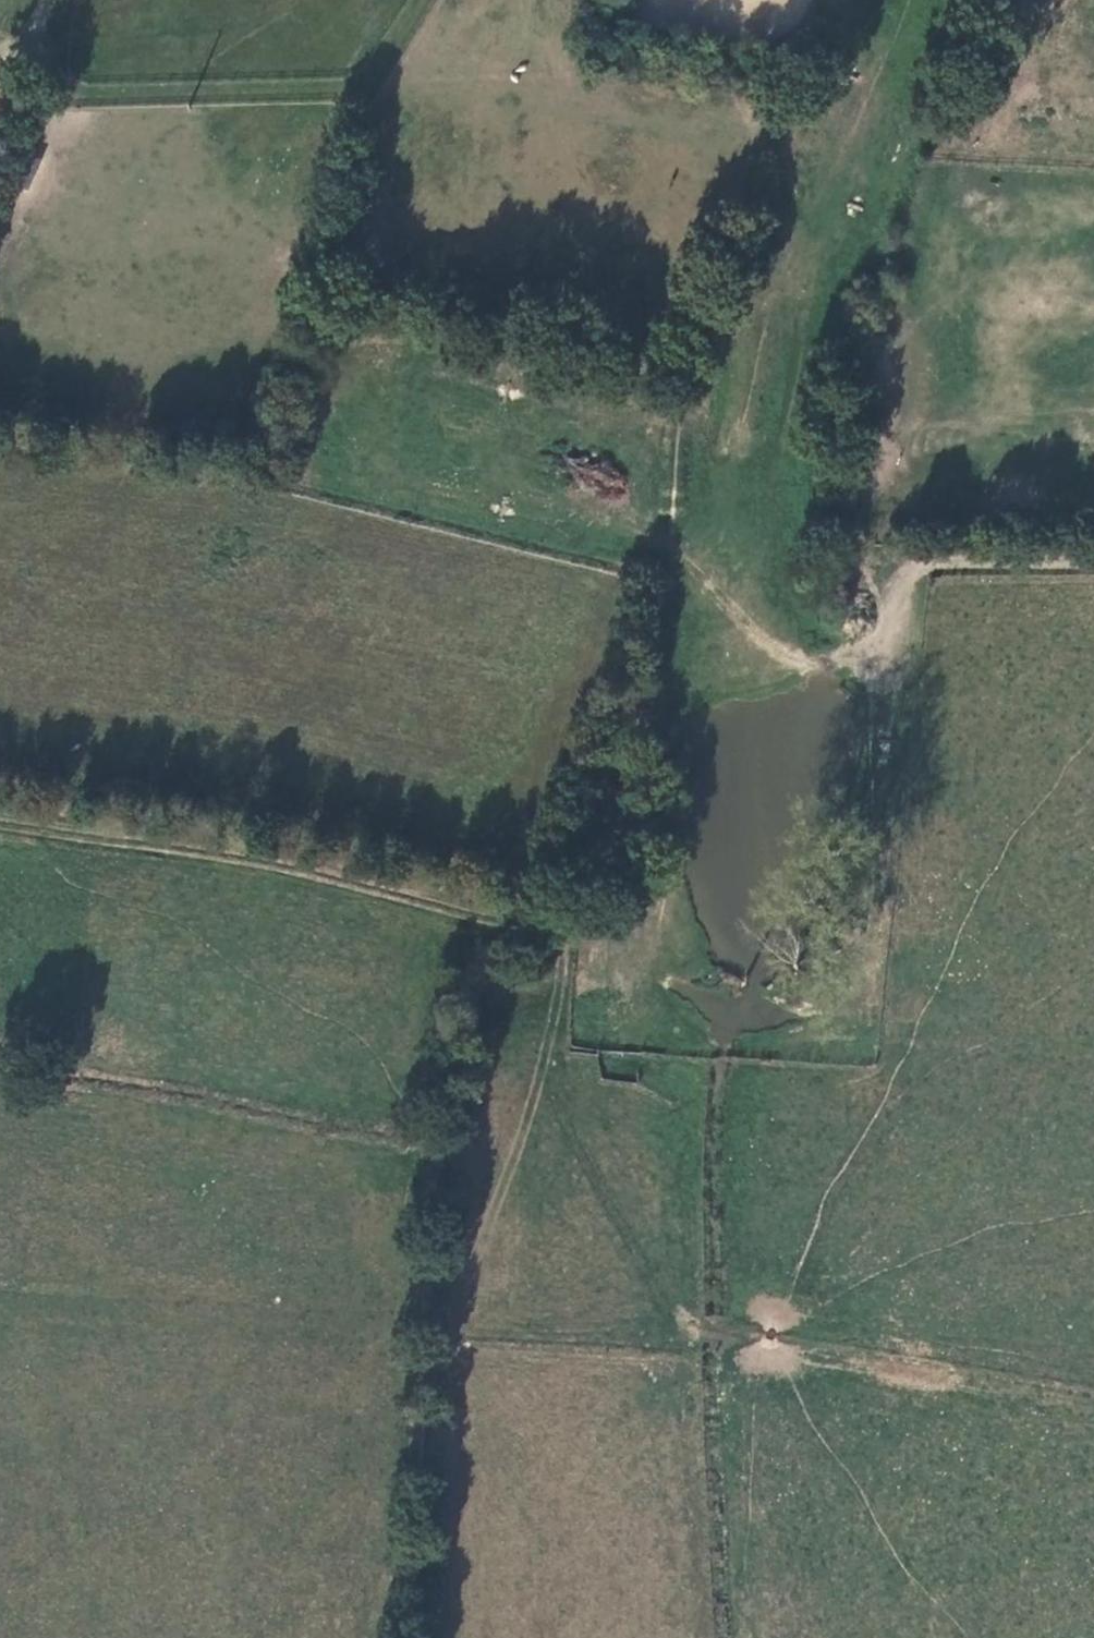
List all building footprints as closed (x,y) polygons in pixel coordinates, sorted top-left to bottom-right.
[(880,776),(868,776),(868,790),(880,790),(880,776)]
